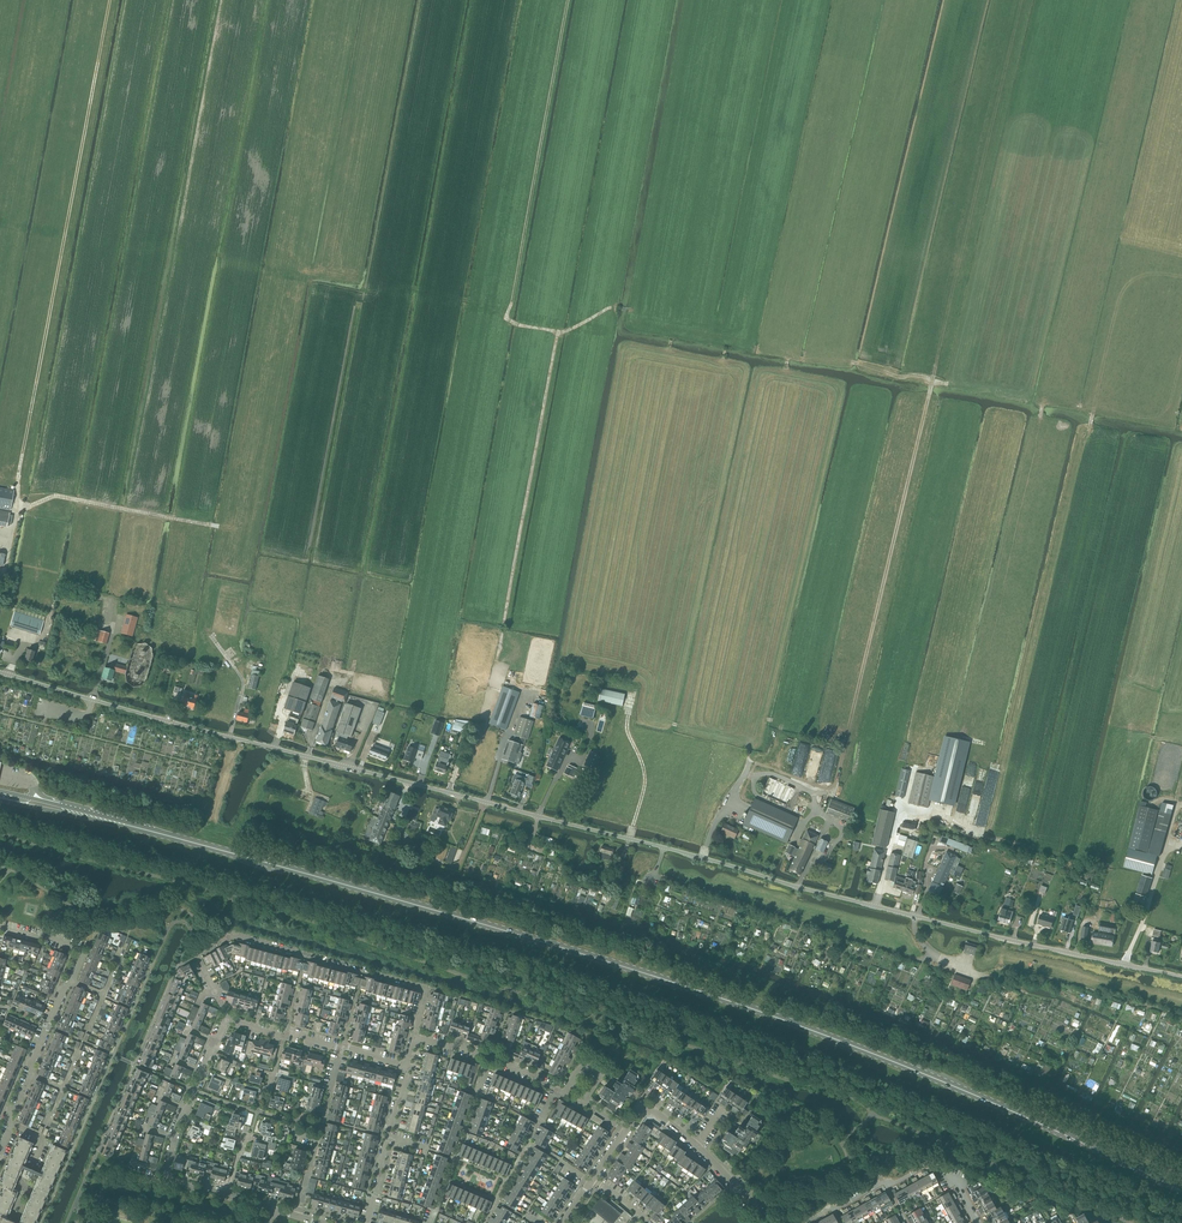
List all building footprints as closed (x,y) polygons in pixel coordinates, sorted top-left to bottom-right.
[(12,489),(0,487),(0,507),(11,509),(14,489),(12,489)] [(12,513),(10,513),(10,512),(0,510),(0,525),(7,527),(12,524),(14,514),(12,513)] [(9,626),(39,635),(43,621),(14,611),(9,626)] [(127,615),(121,633),(132,636),(137,618),(127,615)] [(92,640),(106,644),(109,633),(95,630),(92,640)] [(102,679),(106,680),(106,679),(111,681),(114,671),(125,674),(126,682),(133,687),(141,686),(146,680),(153,657),(152,649),(145,644),(137,645),(132,651),(127,668),(111,664),(110,669),(105,668),(102,678),(103,679),(102,679)] [(27,650),(25,660),(31,662),(34,652),(27,650)] [(253,670),(249,688),(256,690),(257,684),(258,682),(260,672),(257,671),(258,667),(253,666),(252,670),(253,670)] [(318,675),(310,699),(314,700),(312,705),(320,707),(329,679),(318,675)] [(298,719),(289,716),(287,723),(284,730),(287,730),(286,732),(294,735),(297,726),(297,727),(302,714),(311,688),(294,682),(285,709),(300,714),(298,719)] [(520,693),(503,687),(489,724),(506,730),(520,693)] [(599,701),(622,706),(625,695),(601,689),(599,701)] [(182,705),(188,707),(191,698),(188,697),(189,693),(186,692),(182,705)] [(191,698),(188,707),(194,709),(198,696),(195,695),(194,699),(191,698)] [(316,741),(327,745),(330,737),(333,738),(334,733),(332,732),(341,704),(337,703),(332,701),(331,700),(316,741)] [(309,703),(301,726),(312,730),(320,707),(312,705),(309,703)] [(336,747),(345,750),(344,751),(350,753),(354,742),(347,740),(348,736),(351,737),(361,709),(347,703),(336,732),(338,733),(337,737),(339,737),(336,747)] [(531,717),(540,720),(544,706),(535,703),(531,717)] [(579,715),(593,719),(596,710),(581,706),(579,715)] [(249,714),(250,710),(245,709),(244,714),(239,712),(237,720),(248,722),(250,714),(249,714)] [(377,711),(373,723),(380,726),(384,713),(377,711)] [(506,749),(505,749),(504,752),(504,753),(502,759),(514,763),(518,751),(521,752),(523,745),(524,745),(526,739),(528,739),(534,721),(520,717),(514,735),(515,736),(513,742),(508,740),(506,749)] [(436,721),(431,733),(439,736),(443,723),(436,721)] [(453,729),(465,733),(468,725),(455,721),(453,729)] [(969,742),(946,737),(930,800),(953,806),(969,742)] [(570,743),(559,738),(547,766),(557,771),(570,743)] [(389,750),(374,745),(373,748),(372,748),(370,754),(386,760),(389,750)] [(409,747),(405,760),(414,763),(416,758),(421,760),(424,753),(426,747),(420,745),(418,750),(409,747)] [(435,770),(445,773),(451,754),(441,751),(435,770)] [(598,755),(590,752),(584,766),(592,770),(598,755)] [(567,767),(564,774),(569,776),(569,775),(573,777),(574,775),(575,775),(574,775),(576,771),(577,768),(569,765),(568,767),(567,767)] [(902,769),(896,796),(903,798),(910,771),(902,769)] [(916,772),(908,803),(927,807),(935,776),(916,772)] [(534,777),(529,775),(526,782),(532,784),(534,777)] [(525,782),(516,779),(511,794),(512,794),(512,796),(516,798),(517,796),(519,797),(525,782)] [(370,840),(380,845),(394,810),(395,810),(400,797),(389,792),(384,803),(383,802),(381,806),(383,806),(370,840)] [(315,798),(310,811),(322,816),(324,812),(321,811),(323,806),(325,806),(327,802),(325,801),(315,798)] [(755,799),(742,826),(752,831),(754,828),(787,843),(798,818),(755,799)] [(832,799),(826,813),(849,822),(854,808),(832,799)] [(1137,818),(1130,847),(1136,849),(1148,852),(1155,823),(1158,810),(1146,807),(1140,805),(1137,818)] [(1162,805),(1148,853),(1160,856),(1173,808),(1162,805)] [(436,819),(437,816),(442,818),(440,823),(446,825),(448,820),(450,821),(453,811),(441,806),(439,809),(435,808),(432,817),(436,819)] [(895,813),(881,810),(872,845),(886,848),(895,813)] [(413,820),(409,830),(418,833),(422,824),(413,820)] [(725,834),(735,838),(738,830),(725,824),(721,833),(725,835),(725,834)] [(818,836),(807,830),(798,849),(790,845),(786,853),(791,855),(795,857),(789,870),(800,875),(818,836)] [(942,837),(940,842),(967,852),(970,847),(942,837)] [(815,850),(823,853),(828,842),(820,838),(815,850)] [(907,838),(902,855),(912,859),(917,842),(907,838)] [(598,857),(605,860),(606,857),(611,859),(614,849),(602,846),(598,857)] [(1135,850),(1136,849),(1130,847),(1124,866),(1152,874),(1157,856),(1135,850)] [(866,874),(868,875),(866,881),(878,884),(885,852),(874,849),(869,868),(868,868),(866,874)] [(933,893),(939,896),(943,887),(945,888),(946,885),(944,884),(956,857),(946,852),(933,882),(932,882),(932,883),(931,883),(930,885),(931,885),(928,891),(929,891),(930,892),(932,893),(933,893)] [(897,889),(902,890),(905,879),(895,876),(900,855),(891,853),(885,879),(894,881),(894,880),(896,881),(893,887),(897,888),(897,889)] [(826,862),(823,868),(830,871),(833,865),(826,862)] [(953,875),(959,878),(963,869),(957,866),(953,875)] [(1090,866),(1086,878),(1092,880),(1096,868),(1090,866)] [(905,879),(902,890),(908,893),(912,895),(916,882),(912,881),(915,872),(909,870),(906,879),(905,879)] [(1136,893),(1133,903),(1143,907),(1152,878),(1142,875),(1137,893),(1136,893)] [(953,892),(959,894),(962,887),(957,884),(953,892)] [(1041,886),(1039,892),(1045,894),(1047,888),(1041,886)] [(1005,906),(1012,908),(1014,901),(1010,900),(1011,899),(1007,898),(1005,906)] [(1002,909),(999,921),(1010,924),(1013,912),(1002,909)] [(1041,915),(1038,924),(1051,928),(1054,919),(1041,915)] [(1064,918),(1060,930),(1070,933),(1074,921),(1074,920),(1064,918)] [(1099,930),(1115,933),(1116,925),(1101,923),(1099,930)] [(1081,941),(1087,942),(1089,927),(1083,926),(1081,941)] [(1162,931),(1154,929),(1152,936),(1160,938),(1162,931)] [(1091,943),(1113,946),(1114,936),(1093,932),(1091,943)] [(99,933),(97,939),(107,943),(110,937),(99,933)] [(1,946),(7,948),(10,937),(4,935),(1,946)] [(7,948),(13,949),(16,939),(10,937),(7,948)] [(13,949),(19,951),(22,940),(16,939),(13,949)] [(97,939),(94,945),(105,949),(107,943),(97,939)] [(1151,951),(1158,953),(1160,943),(1157,942),(1157,940),(1154,939),(1153,941),(1151,951)] [(19,951),(25,952),(28,942),(22,940),(19,951)] [(25,952),(31,954),(34,943),(28,942),(25,952)] [(966,942),(963,952),(975,955),(977,946),(966,942)] [(34,943),(31,954),(37,956),(40,945),(34,943)] [(234,955),(241,957),(244,944),(239,943),(238,946),(233,944),(234,955)] [(228,958),(234,955),(233,944),(229,947),(228,944),(222,947),(228,958)] [(241,957),(246,958),(249,948),(250,948),(250,946),(244,944),(241,957)] [(94,945),(92,951),(102,955),(105,949),(94,945)] [(229,960),(228,958),(222,947),(217,949),(218,951),(223,960),(224,962),(224,963),(229,960)] [(246,960),(251,961),(254,949),(250,948),(249,948),(246,958),(246,960)] [(251,961),(256,962),(260,950),(254,949),(251,961)] [(52,956),(54,957),(65,961),(67,956),(55,950),(52,956)] [(256,962),(262,964),(265,952),(260,950),(256,962)] [(92,951),(89,957),(99,961),(102,955),(92,951)] [(219,964),(224,962),(223,960),(218,951),(214,953),(219,964)] [(262,964),(267,965),(270,953),(265,952),(262,964)] [(744,954),(737,952),(735,959),(741,962),(744,954)] [(139,953),(137,959),(148,965),(149,963),(148,962),(150,958),(139,953)] [(214,953),(204,958),(207,965),(212,962),(215,969),(220,966),(219,964),(214,953)] [(267,965),(272,967),(275,954),(270,953),(267,965)] [(272,967),(277,968),(281,956),(275,954),(272,967)] [(277,968),(283,969),(286,957),(281,956),(277,968)] [(54,957),(52,963),(62,967),(65,961),(54,957)] [(89,957),(86,963),(97,967),(99,961),(89,957)] [(288,971),(288,969),(291,959),(286,957),(283,969),(288,971)] [(288,969),(293,970),(297,958),(291,957),(291,959),(288,969)] [(300,969),(302,970),(304,963),(301,962),(302,960),(297,958),(293,970),(299,972),(300,969)] [(137,959),(134,965),(145,970),(146,966),(148,967),(148,965),(137,959)] [(183,966),(182,967),(188,979),(195,975),(193,971),(200,968),(196,961),(186,967),(185,966),(184,967),(183,966)] [(304,973),(309,975),(312,962),(307,961),(306,964),(304,963),(302,970),(304,971),(304,973)] [(314,978),(313,978),(314,976),(317,966),(318,964),(312,962),(309,975),(308,977),(314,978)] [(52,963),(49,968),(60,973),(62,967),(52,963)] [(86,963),(84,969),(94,973),(97,967),(86,963)] [(134,965),(132,971),(143,976),(144,974),(143,974),(145,970),(134,965)] [(314,978),(319,979),(322,967),(317,966),(314,976),(313,978),(314,978)] [(180,968),(176,979),(187,983),(185,983),(186,980),(188,979),(182,967),(180,968)] [(319,979),(324,981),(327,968),(322,967),(319,979)] [(49,968),(47,974),(57,978),(60,973),(49,968)] [(324,981),(329,982),(333,970),(327,968),(324,981)] [(84,969),(81,975),(92,979),(94,973),(84,969)] [(329,982),(335,983),(338,971),(333,970),(329,982)] [(132,971),(129,977),(139,982),(141,978),(142,978),(143,976),(132,971)] [(335,983),(340,985),(343,973),(338,971),(335,983)] [(346,984),(351,986),(354,974),(348,972),(348,974),(346,984)] [(345,986),(346,984),(348,974),(343,973),(340,985),(345,986)] [(47,974),(45,980),(55,984),(57,978),(47,974)] [(357,985),(359,985),(361,978),(359,978),(359,975),(354,974),(351,986),(356,987),(357,985)] [(955,974),(951,984),(967,990),(971,980),(955,974)] [(92,979),(81,975),(79,981),(89,985),(92,979)] [(361,988),(366,990),(370,978),(364,976),(363,979),(361,978),(359,985),(362,986),(361,988)] [(129,977),(126,983),(138,988),(139,986),(138,986),(139,982),(129,977)] [(39,984),(42,985),(52,990),(55,984),(45,980),(42,978),(39,984)] [(366,992),(371,993),(374,981),(375,981),(375,979),(370,978),(366,990),(366,992)] [(172,985),(171,986),(183,991),(187,983),(176,979),(174,983),(173,983),(173,985),(172,985)] [(228,1004),(232,1005),(235,992),(229,991),(230,987),(227,980),(220,983),(223,990),(229,991),(226,1000),(229,1001),(228,1004)] [(371,993),(376,994),(380,982),(375,981),(374,981),(371,993)] [(282,982),(281,989),(294,992),(294,989),(291,988),(292,985),(282,982)] [(376,994),(382,996),(385,984),(380,982),(376,994)] [(126,983),(124,989),(134,994),(136,990),(137,990),(138,988),(126,983)] [(382,996),(387,997),(390,985),(385,984),(382,996)] [(40,991),(47,994),(50,995),(52,990),(42,985),(40,991)] [(387,997),(392,999),(395,986),(390,985),(387,997)] [(171,990),(169,994),(180,999),(183,991),(171,986),(171,987),(171,988),(171,990)] [(392,999),(397,1000),(400,988),(395,986),(392,999)] [(76,987),(73,993),(84,997),(86,998),(89,992),(76,987)] [(299,990),(298,993),(311,997),(313,991),(303,988),(302,991),(299,990)] [(397,1000),(402,1001),(406,989),(400,988),(397,1000)] [(124,989),(121,995),(133,1000),(134,998),(133,998),(134,994),(124,989)] [(281,989),(279,995),(289,997),(290,995),(293,996),(294,992),(281,989)] [(402,1001),(408,1003),(411,991),(406,989),(402,1001)] [(411,991),(408,1003),(413,1004),(414,1000),(420,1001),(422,993),(411,991)] [(236,1003),(239,1004),(241,994),(235,992),(232,1005),(235,1006),(236,1003)] [(430,994),(429,997),(445,1001),(446,995),(434,992),(433,995),(430,994)] [(73,993),(71,999),(81,1003),(84,997),(73,993)] [(248,1006),(251,1007),(254,995),(248,993),(247,995),(244,1008),(247,1009),(248,1006)] [(300,998),(300,1000),(309,1003),(311,997),(298,993),(297,997),(300,998)] [(12,1004),(18,1007),(22,997),(17,994),(12,1004)] [(133,1000),(121,995),(119,994),(116,1000),(129,1006),(131,1002),(132,1002),(133,1000)] [(165,1000),(165,1001),(177,1006),(180,999),(169,994),(167,998),(166,1000),(165,1000)] [(240,1007),(244,1008),(247,995),(241,994),(239,1004),(241,1004),(240,1007)] [(254,995),(251,1007),(253,1008),(252,1011),(256,1012),(260,996),(254,995)] [(279,995),(277,1001),(290,1004),(291,1001),(288,1000),(289,997),(279,995)] [(18,1007),(24,1009),(28,999),(22,997),(18,1007)] [(432,1002),(431,1004),(441,1007),(444,1008),(445,1002),(445,1001),(429,997),(428,1001),(432,1002)] [(340,998),(338,1004),(351,1007),(352,1004),(349,1003),(349,1000),(340,998)] [(24,1009),(29,1011),(34,1001),(28,999),(24,1009)] [(71,999),(68,1005),(79,1009),(81,1003),(71,999)] [(296,1002),(295,1005),(308,1009),(309,1003),(300,1000),(299,1003),(296,1002)] [(29,1011),(35,1014),(39,1004),(34,1001),(29,1011)] [(164,1005),(163,1009),(174,1014),(177,1006),(165,1001),(164,1002),(165,1003),(164,1005)] [(277,1001),(276,1006),(276,1007),(283,1009),(286,1010),(286,1007),(289,1008),(290,1004),(277,1001)] [(197,1007),(194,1014),(204,1018),(207,1011),(217,1015),(219,1010),(203,1003),(202,1003),(200,1009),(197,1007)] [(356,1005),(356,1009),(368,1012),(371,1013),(372,1006),(360,1003),(359,1006),(356,1005)] [(39,1004),(35,1014),(41,1016),(45,1006),(39,1004)] [(117,1004),(115,1011),(126,1016),(127,1014),(126,1013),(128,1009),(117,1004)] [(338,1004),(336,1010),(346,1013),(347,1010),(350,1011),(351,1007),(338,1004)] [(427,1006),(426,1009),(439,1013),(441,1007),(431,1004),(430,1007),(427,1006)] [(68,1005),(66,1011),(76,1015),(79,1009),(68,1005)] [(296,1013),(299,1013),(306,1015),(308,1009),(295,1005),(294,1009),(297,1010),(296,1013)] [(274,1006),(272,1012),(285,1016),(286,1012),(283,1011),(283,1009),(276,1007),(276,1006),(274,1006)] [(492,1007),(489,1013),(502,1018),(503,1014),(500,1013),(501,1011),(492,1007)] [(159,1015),(158,1016),(170,1022),(174,1014),(163,1009),(161,1013),(160,1013),(159,1015)] [(358,1013),(357,1016),(367,1018),(368,1012),(356,1009),(355,1012),(358,1013)] [(428,1014),(428,1016),(437,1019),(439,1013),(426,1009),(425,1013),(428,1014)] [(336,1010),(335,1016),(348,1019),(349,1016),(345,1015),(346,1013),(336,1010)] [(66,1011),(63,1017),(74,1021),(76,1015),(66,1011)] [(115,1011),(112,1017),(123,1021),(124,1017),(126,1018),(126,1016),(115,1011)] [(285,1016),(272,1012),(270,1018),(280,1021),(281,1018),(284,1019),(285,1016)] [(295,1015),(294,1018),(307,1022),(309,1015),(306,1015),(299,1013),(298,1016),(295,1015)] [(411,1017),(399,1013),(397,1020),(399,1020),(412,1024),(413,1020),(410,1020),(411,1017)] [(489,1013),(487,1019),(497,1023),(498,1020),(501,1021),(502,1018),(489,1013)] [(194,1014),(191,1020),(195,1022),(192,1028),(198,1030),(199,1030),(200,1030),(200,1031),(208,1035),(211,1029),(201,1025),(204,1018),(194,1014)] [(3,1025),(9,1028),(14,1016),(11,1015),(10,1016),(7,1015),(3,1025)] [(509,1017),(508,1020),(520,1024),(522,1018),(513,1015),(512,1018),(509,1017)] [(9,1028),(14,1030),(19,1020),(16,1019),(17,1018),(14,1016),(9,1028)] [(158,1020),(156,1024),(167,1029),(170,1022),(158,1016),(158,1018),(157,1020),(158,1020)] [(335,1016),(333,1022),(341,1024),(343,1025),(344,1022),(347,1023),(348,1019),(335,1016)] [(353,1017),(352,1021),(365,1024),(367,1018),(357,1016),(356,1018),(353,1017)] [(424,1018),(423,1021),(436,1025),(439,1026),(440,1020),(437,1019),(428,1016),(427,1019),(424,1018)] [(63,1017),(61,1022),(71,1027),(74,1021),(63,1017)] [(112,1017),(109,1022),(121,1028),(122,1026),(121,1025),(123,1021),(112,1017)] [(307,1022),(294,1018),(293,1022),(296,1022),(295,1025),(305,1028),(307,1022)] [(487,1019),(485,1025),(498,1030),(499,1026),(496,1025),(497,1023),(487,1019)] [(14,1030),(20,1033),(25,1021),(22,1020),(21,1021),(19,1020),(14,1030)] [(399,1020),(398,1026),(405,1028),(405,1029),(408,1029),(408,1026),(411,1027),(412,1024),(399,1020)] [(509,1024),(508,1027),(518,1030),(520,1024),(508,1020),(506,1023),(509,1024)] [(20,1033),(26,1035),(30,1025),(28,1024),(28,1023),(25,1021),(20,1033)] [(331,1021),(329,1027),(342,1031),(343,1028),(340,1027),(341,1024),(333,1022),(331,1021)] [(354,1028),(356,1028),(364,1030),(365,1024),(352,1021),(351,1024),(355,1025),(354,1028)] [(436,1025),(423,1021),(422,1025),(425,1026),(424,1029),(434,1031),(436,1025)] [(452,1035),(455,1036),(459,1023),(453,1021),(450,1031),(452,1032),(452,1035)] [(71,1027),(61,1022),(58,1029),(68,1033),(71,1027)] [(109,1022),(107,1028),(117,1033),(119,1029),(120,1030),(121,1028),(109,1022)] [(459,1034),(462,1035),(465,1025),(459,1023),(455,1036),(458,1037),(459,1034)] [(463,1038),(467,1039),(469,1033),(472,1024),(466,1023),(465,1025),(462,1035),(464,1035),(463,1038)] [(152,1030),(151,1032),(164,1037),(167,1029),(156,1024),(154,1029),(154,1028),(153,1030),(152,1030)] [(30,1025),(26,1035),(32,1038),(36,1026),(33,1025),(33,1026),(30,1025)] [(485,1025),(482,1035),(488,1037),(489,1033),(496,1036),(498,1030),(485,1025)] [(396,1026),(394,1032),(407,1035),(408,1032),(405,1031),(405,1029),(405,1028),(398,1026),(396,1026)] [(342,1031),(329,1027),(328,1034),(337,1036),(338,1033),(341,1034),(342,1031)] [(505,1028),(503,1032),(516,1036),(518,1030),(508,1027),(508,1029),(505,1028)] [(107,1028),(104,1034),(116,1039),(117,1037),(116,1037),(117,1033),(107,1028)] [(352,1030),(351,1033),(364,1037),(366,1031),(364,1030),(356,1028),(355,1031),(352,1030)] [(390,1037),(392,1038),(402,1041),(403,1038),(406,1039),(407,1035),(394,1032),(392,1031),(390,1037)] [(56,1032),(54,1038),(64,1043),(67,1037),(56,1032)] [(151,1036),(149,1040),(160,1045),(164,1037),(151,1032),(151,1033),(152,1033),(151,1035),(151,1036)] [(503,1052),(519,1058),(521,1052),(512,1048),(516,1036),(503,1032),(501,1038),(507,1040),(503,1052)] [(568,1032),(565,1038),(576,1044),(577,1041),(580,1043),(582,1040),(568,1032)] [(184,1038),(181,1044),(191,1048),(194,1040),(199,1043),(199,1044),(204,1046),(206,1040),(198,1037),(197,1037),(196,1037),(196,1036),(189,1033),(187,1039),(184,1038)] [(242,1052),(246,1053),(249,1041),(245,1040),(246,1036),(235,1033),(234,1035),(231,1034),(224,1051),(232,1055),(236,1045),(243,1047),(242,1052)] [(364,1037),(351,1033),(350,1037),(354,1038),(353,1041),(363,1043),(364,1037)] [(469,1033),(467,1039),(483,1044),(485,1045),(488,1037),(482,1035),(481,1037),(469,1033)] [(104,1034),(102,1040),(112,1045),(114,1041),(115,1041),(116,1039),(104,1034)] [(54,1038),(51,1044),(62,1049),(64,1043),(54,1038)] [(392,1038),(391,1044),(404,1047),(405,1044),(401,1043),(402,1041),(392,1038)] [(562,1043),(564,1044),(576,1051),(577,1048),(575,1046),(576,1044),(565,1038),(562,1043)] [(253,1051),(261,1053),(265,1041),(260,1039),(260,1042),(254,1040),(254,1042),(249,1041),(246,1053),(246,1054),(252,1055),(253,1051)] [(112,1045),(102,1040),(100,1040),(98,1046),(108,1050),(110,1046),(111,1047),(112,1045)] [(145,1046),(145,1047),(157,1052),(160,1045),(149,1040),(147,1044),(146,1046),(145,1046)] [(265,1041),(261,1053),(270,1056),(269,1060),(274,1061),(278,1048),(274,1047),(274,1046),(269,1044),(269,1042),(265,1041)] [(521,1052),(519,1058),(522,1060),(523,1057),(526,1058),(532,1044),(526,1042),(524,1045),(524,1046),(521,1052)] [(51,1044),(49,1050),(59,1055),(62,1049),(51,1044)] [(181,1044),(178,1051),(181,1052),(179,1058),(185,1061),(185,1060),(187,1061),(187,1062),(195,1065),(198,1060),(193,1057),(192,1059),(187,1056),(191,1048),(181,1044)] [(404,1047),(391,1044),(389,1050),(399,1053),(400,1050),(403,1051),(404,1047)] [(532,1044),(526,1058),(528,1059),(527,1062),(530,1063),(537,1048),(537,1047),(532,1044)] [(564,1044),(561,1050),(570,1055),(571,1052),(574,1054),(576,1051),(564,1044)] [(16,1045),(14,1051),(24,1056),(26,1050),(16,1045)] [(145,1051),(143,1055),(154,1060),(157,1052),(145,1047),(144,1048),(145,1049),(144,1051),(145,1051)] [(285,1060),(292,1062),(296,1049),(288,1047),(287,1052),(283,1051),(281,1061),(284,1062),(285,1060)] [(537,1048),(530,1063),(533,1065),(535,1062),(537,1063),(542,1051),(543,1050),(537,1048)] [(94,1056),(95,1056),(105,1061),(106,1059),(105,1058),(107,1054),(96,1049),(94,1056)] [(299,1065),(302,1066),(306,1054),(300,1053),(301,1050),(296,1049),(292,1062),(299,1063),(299,1065)] [(559,1049),(556,1054),(570,1062),(571,1059),(569,1057),(570,1055),(561,1050),(559,1049)] [(49,1050),(46,1056),(56,1061),(59,1055),(49,1050)] [(14,1051),(11,1057),(21,1061),(24,1056),(14,1051)] [(427,1052),(426,1058),(437,1061),(439,1055),(427,1052)] [(302,1066),(301,1070),(305,1071),(307,1064),(313,1066),(317,1054),(310,1053),(309,1054),(306,1053),(306,1054),(302,1066)] [(324,1056),(317,1054),(313,1066),(320,1068),(320,1069),(324,1070),(326,1061),(323,1060),(324,1056)] [(553,1060),(555,1061),(564,1066),(565,1063),(568,1065),(570,1062),(556,1054),(553,1060)] [(154,1060),(143,1055),(142,1056),(143,1057),(142,1059),(140,1063),(152,1068),(155,1060),(154,1060)] [(46,1056),(43,1062),(54,1067),(56,1061),(46,1056)] [(95,1056),(92,1062),(104,1067),(105,1065),(104,1065),(105,1061),(95,1056)] [(219,1066),(217,1070),(228,1074),(231,1067),(233,1068),(236,1066),(238,1062),(226,1056),(224,1059),(224,1060),(222,1060),(220,1060),(218,1065),(219,1066)] [(11,1057),(9,1062),(19,1067),(21,1061),(11,1057)] [(426,1058),(424,1064),(435,1067),(437,1061),(426,1058)] [(448,1070),(453,1072),(457,1060),(451,1058),(448,1070)] [(346,1073),(352,1075),(356,1061),(353,1060),(353,1062),(349,1061),(347,1069),(346,1073)] [(453,1072),(459,1073),(463,1062),(457,1060),(453,1072)] [(352,1075),(358,1076),(361,1065),(358,1064),(358,1061),(356,1061),(352,1075)] [(555,1061),(552,1066),(564,1073),(565,1070),(563,1068),(564,1066),(555,1061)] [(9,1062),(6,1068),(16,1072),(19,1067),(9,1062)] [(43,1062),(41,1068),(51,1073),(54,1067),(43,1062)] [(92,1062),(90,1068),(100,1073),(102,1069),(103,1069),(104,1067),(92,1062)] [(459,1073),(464,1075),(468,1064),(463,1062),(459,1073)] [(358,1076),(364,1078),(368,1064),(365,1063),(365,1065),(361,1065),(358,1076)] [(470,1077),(468,1083),(474,1085),(480,1065),(474,1063),(473,1066),(474,1066),(470,1077)] [(170,1068),(168,1075),(177,1079),(181,1071),(186,1073),(185,1074),(190,1077),(193,1071),(184,1067),(184,1068),(182,1067),(183,1067),(176,1064),(174,1070),(170,1068)] [(364,1078),(370,1079),(373,1068),(369,1067),(370,1064),(368,1064),(364,1078)] [(424,1064),(423,1069),(434,1072),(435,1067),(424,1064)] [(464,1075),(470,1077),(474,1066),(473,1066),(468,1064),(464,1075)] [(263,1069),(252,1066),(250,1075),(251,1075),(249,1081),(261,1085),(263,1078),(260,1077),(261,1073),(262,1073),(263,1069)] [(370,1079),(376,1081),(379,1067),(377,1066),(376,1069),(373,1068),(370,1079)] [(564,1073),(552,1066),(549,1072),(558,1077),(559,1074),(562,1076),(564,1073)] [(376,1081),(382,1082),(385,1071),(381,1070),(382,1068),(379,1067),(376,1081)] [(6,1068),(4,1074),(14,1078),(16,1072),(6,1068)] [(51,1073),(41,1068),(38,1074),(49,1079),(51,1073)] [(90,1068),(87,1074),(99,1079),(100,1077),(99,1077),(100,1073),(90,1068)] [(134,1075),(134,1076),(145,1081),(146,1082),(149,1073),(138,1069),(136,1073),(135,1075),(134,1075)] [(382,1082),(388,1084),(391,1070),(389,1069),(388,1072),(385,1071),(382,1082)] [(423,1069),(421,1075),(433,1078),(434,1072),(423,1069)] [(600,1097),(603,1099),(601,1103),(613,1111),(617,1105),(618,1106),(619,1106),(618,1105),(621,1101),(623,1102),(627,1096),(626,1096),(629,1092),(631,1093),(635,1087),(633,1086),(637,1081),(635,1079),(638,1075),(639,1076),(639,1075),(631,1069),(623,1080),(625,1081),(623,1085),(617,1081),(613,1086),(615,1088),(613,1091),(605,1086),(599,1094),(600,1095),(600,1097)] [(651,1085),(654,1086),(663,1073),(657,1069),(651,1079),(654,1081),(651,1085)] [(391,1070),(388,1084),(394,1086),(397,1074),(393,1073),(394,1071),(391,1070)] [(490,1084),(496,1087),(500,1076),(495,1073),(490,1084)] [(658,1084),(662,1086),(668,1077),(663,1073),(654,1086),(656,1088),(658,1084)] [(4,1074),(1,1079),(12,1084),(14,1078),(4,1074)] [(87,1074),(85,1080),(95,1084),(97,1080),(98,1081),(99,1079),(87,1074)] [(209,1084),(207,1088),(211,1090),(212,1089),(220,1093),(224,1085),(228,1087),(232,1080),(218,1074),(216,1078),(215,1077),(213,1076),(212,1079),(210,1084),(209,1084)] [(289,1076),(284,1074),(283,1079),(279,1078),(277,1089),(288,1092),(289,1087),(290,1087),(291,1081),(295,1082),(296,1078),(289,1076)] [(420,1081),(421,1081),(431,1083),(433,1078),(421,1075),(420,1081)] [(130,1082),(129,1083),(142,1088),(145,1081),(134,1076),(132,1080),(131,1080),(131,1082),(130,1082)] [(496,1087),(501,1089),(506,1078),(500,1076),(496,1087)] [(662,1092),(664,1094),(673,1080),(668,1077),(662,1086),(665,1088),(662,1092)] [(501,1089),(506,1091),(511,1080),(506,1078),(501,1089)] [(0,1083),(0,1085),(9,1089),(12,1084),(1,1079),(0,1083)] [(36,1080),(33,1086),(44,1091),(46,1084),(36,1080)] [(85,1080),(82,1086),(94,1091),(95,1089),(93,1088),(95,1084),(85,1080)] [(165,1080),(162,1087),(166,1089),(163,1094),(169,1097),(170,1097),(172,1097),(171,1098),(180,1102),(182,1096),(177,1094),(176,1095),(171,1093),(175,1085),(165,1080)] [(506,1091),(511,1093),(516,1083),(511,1080),(506,1091)] [(669,1091),(672,1093),(676,1088),(679,1084),(673,1080),(664,1094),(667,1095),(669,1091)] [(421,1081),(420,1086),(431,1089),(433,1084),(431,1083),(421,1081)] [(235,1082),(233,1087),(244,1089),(244,1091),(245,1091),(243,1100),(254,1103),(257,1092),(253,1091),(254,1087),(237,1083),(235,1082)] [(311,1092),(310,1096),(321,1099),(323,1092),(320,1091),(322,1085),(311,1082),(309,1091),(311,1092)] [(129,1087),(127,1091),(138,1096),(142,1088),(129,1083),(129,1084),(129,1085),(129,1087)] [(511,1093),(517,1096),(521,1085),(516,1083),(511,1093)] [(336,1087),(335,1089),(349,1093),(351,1087),(339,1084),(338,1088),(336,1087)] [(7,1095),(9,1089),(0,1085),(0,1092),(7,1095)] [(517,1096),(522,1098),(527,1087),(521,1085),(517,1096)] [(33,1086),(31,1092),(41,1097),(44,1091),(33,1086)] [(94,1091),(82,1086),(79,1092),(90,1097),(92,1092),(93,1093),(94,1091)] [(420,1086),(418,1092),(430,1095),(431,1089),(420,1086)] [(522,1098),(527,1100),(532,1090),(527,1087),(522,1098)] [(720,1103),(722,1105),(731,1091),(726,1087),(719,1097),(723,1099),(720,1103)] [(670,1103),(672,1105),(681,1091),(676,1088),(672,1093),(669,1097),(673,1099),(670,1103)] [(337,1092),(336,1096),(348,1099),(349,1093),(335,1089),(335,1092),(337,1092)] [(527,1100),(533,1103),(537,1092),(532,1090),(527,1100)] [(123,1097),(123,1098),(135,1104),(138,1096),(127,1091),(125,1095),(124,1097),(123,1097)] [(461,1091),(459,1097),(468,1100),(469,1097),(474,1099),(475,1096),(461,1091)] [(677,1102),(680,1105),(687,1095),(681,1091),(672,1105),(675,1106),(677,1102)] [(727,1102),(730,1104),(737,1095),(731,1091),(722,1105),(725,1106),(727,1102)] [(31,1092),(28,1098),(38,1103),(41,1097),(31,1092)] [(418,1092),(417,1098),(428,1101),(430,1095),(418,1092)] [(537,1092),(533,1103),(538,1105),(543,1094),(537,1092)] [(377,1094),(375,1100),(389,1104),(390,1101),(387,1101),(388,1097),(377,1094)] [(681,1111),(683,1112),(693,1098),(693,1097),(692,1096),(690,1094),(689,1094),(687,1094),(687,1095),(680,1105),(684,1107),(681,1111)] [(78,1095),(75,1101),(87,1106),(88,1104),(87,1104),(89,1100),(78,1095)] [(731,1110),(733,1112),(742,1098),(737,1095),(730,1104),(733,1106),(731,1110)] [(285,1098),(276,1096),(275,1099),(271,1098),(269,1107),(282,1110),(285,1098)] [(321,1099),(310,1096),(306,1110),(314,1112),(316,1106),(319,1107),(321,1099)] [(333,1099),(332,1101),(346,1105),(348,1099),(336,1096),(335,1099),(333,1099)] [(459,1097),(457,1102),(471,1107),(471,1105),(467,1103),(468,1100),(459,1097)] [(688,1110),(691,1112),(698,1101),(698,1100),(697,1099),(695,1098),(694,1097),(693,1098),(683,1112),(686,1114),(688,1110)] [(28,1098),(25,1104),(36,1109),(38,1103),(28,1098)] [(122,1102),(121,1106),(132,1111),(135,1104),(123,1098),(122,1100),(123,1100),(122,1102)] [(417,1098),(415,1103),(425,1106),(427,1106),(428,1101),(417,1098)] [(482,1102),(481,1105),(491,1108),(493,1103),(479,1098),(478,1100),(482,1102)] [(742,1098),(733,1112),(735,1113),(738,1109),(746,1115),(748,1111),(744,1108),(748,1102),(742,1098)] [(554,1120),(557,1115),(563,1105),(565,1102),(559,1099),(549,1117),(554,1120)] [(155,1105),(152,1111),(162,1115),(165,1107),(170,1109),(170,1111),(175,1113),(177,1107),(169,1104),(167,1103),(161,1100),(158,1106),(155,1105)] [(375,1100),(373,1106),(385,1109),(386,1105),(388,1106),(389,1104),(375,1100)] [(75,1101),(73,1107),(83,1112),(85,1108),(86,1108),(87,1106),(75,1101)] [(196,1115),(208,1120),(210,1116),(211,1116),(212,1115),(211,1115),(213,1109),(219,1111),(221,1106),(207,1101),(206,1104),(202,1102),(196,1115)] [(334,1104),(333,1108),(344,1111),(346,1105),(332,1101),(332,1103),(334,1104)] [(692,1118),(694,1119),(704,1105),(704,1104),(703,1103),(701,1101),(699,1101),(698,1101),(691,1112),(694,1114),(692,1118)] [(414,1102),(412,1108),(424,1111),(425,1106),(415,1103),(414,1102)] [(457,1102),(455,1107),(464,1111),(465,1108),(470,1109),(471,1107),(457,1102)] [(25,1104),(23,1110),(33,1114),(36,1109),(25,1104)] [(704,1105),(694,1119),(696,1121),(699,1117),(702,1119),(710,1108),(704,1104),(704,1105)] [(476,1106),(475,1109),(489,1114),(491,1108),(481,1105),(480,1108),(476,1106)] [(557,1115),(562,1118),(568,1107),(563,1105),(557,1115)] [(117,1112),(116,1114),(128,1119),(132,1111),(121,1106),(119,1111),(118,1110),(117,1112)] [(373,1106),(372,1112),(386,1115),(386,1113),(384,1112),(385,1109),(373,1106)] [(73,1107),(70,1113),(82,1118),(83,1116),(82,1116),(83,1112),(73,1107)] [(455,1107),(453,1113),(467,1118),(468,1115),(463,1114),(464,1111),(455,1107)] [(562,1118),(567,1121),(573,1110),(568,1107),(562,1118)] [(344,1111),(333,1108),(332,1111),(330,1110),(330,1111),(329,1113),(343,1117),(345,1117),(347,1111),(344,1111)] [(412,1108),(411,1114),(422,1117),(424,1111),(412,1108)] [(478,1112),(477,1116),(487,1119),(489,1114),(475,1109),(474,1111),(478,1112)] [(23,1110),(20,1116),(31,1120),(33,1114),(23,1110)] [(567,1121),(572,1123),(578,1113),(573,1110),(567,1121)] [(152,1111),(149,1117),(152,1119),(150,1125),(156,1128),(157,1127),(158,1128),(166,1132),(169,1126),(164,1124),(163,1125),(158,1123),(162,1115),(152,1111)] [(372,1112),(370,1118),(382,1121),(383,1117),(385,1118),(386,1115),(372,1112)] [(70,1113),(68,1119),(78,1124),(80,1120),(81,1120),(82,1118),(70,1113)] [(228,1125),(226,1130),(236,1133),(236,1132),(234,1132),(235,1128),(237,1128),(240,1129),(242,1125),(243,1125),(243,1123),(245,1117),(240,1116),(240,1115),(234,1113),(232,1120),(231,1119),(229,1125),(228,1125)] [(343,1117),(329,1113),(328,1115),(331,1116),(330,1120),(341,1123),(343,1117)] [(453,1113),(451,1118),(460,1122),(462,1119),(466,1120),(467,1118),(453,1113)] [(572,1123),(577,1126),(583,1116),(578,1113),(572,1123)] [(116,1118),(114,1122),(125,1127),(128,1119),(116,1114),(115,1115),(116,1115),(115,1117),(116,1118)] [(411,1114),(409,1119),(421,1122),(422,1117),(411,1114)] [(738,1133),(735,1137),(727,1131),(722,1139),(722,1140),(723,1142),(726,1144),(723,1148),(736,1157),(740,1151),(741,1151),(740,1150),(743,1146),(745,1148),(749,1142),(749,1141),(752,1137),(754,1138),(758,1133),(756,1131),(760,1126),(758,1125),(760,1120),(761,1121),(761,1120),(753,1115),(746,1125),(748,1127),(745,1130),(739,1126),(736,1131),(738,1133)] [(31,1120),(20,1116),(18,1122),(28,1127),(31,1120)] [(472,1117),(471,1119),(485,1124),(487,1119),(477,1116),(476,1119),(472,1117)] [(523,1116),(520,1121),(529,1126),(531,1123),(535,1125),(536,1123),(523,1116)] [(583,1116),(577,1126),(583,1129),(588,1119),(583,1116)] [(370,1118),(369,1123),(383,1127),(383,1125),(381,1124),(382,1121),(370,1118)] [(451,1118),(449,1124),(463,1129),(464,1126),(459,1125),(460,1122),(451,1118)] [(68,1119),(65,1125),(77,1130),(78,1128),(76,1128),(78,1124),(68,1119)] [(409,1119),(408,1125),(419,1128),(421,1122),(409,1119)] [(475,1123),(473,1126),(483,1130),(485,1124),(471,1119),(470,1122),(475,1123)] [(191,1128),(188,1135),(191,1136),(190,1138),(192,1138),(197,1141),(199,1141),(200,1138),(203,1133),(205,1128),(210,1131),(212,1126),(201,1121),(199,1127),(193,1125),(192,1128),(191,1128)] [(520,1121),(517,1126),(530,1133),(531,1131),(527,1129),(529,1126),(520,1121)] [(640,1126),(638,1128),(649,1136),(653,1130),(657,1133),(660,1127),(651,1121),(648,1126),(643,1124),(641,1127),(640,1126)] [(110,1128),(109,1129),(122,1134),(125,1127),(114,1122),(112,1126),(111,1128),(110,1128)] [(262,1128),(261,1134),(264,1135),(263,1140),(265,1140),(272,1142),(273,1139),(274,1137),(274,1136),(273,1135),(271,1134),(271,1132),(269,1131),(270,1129),(271,1129),(272,1124),(267,1122),(266,1123),(262,1122),(261,1128),(262,1128)] [(283,1141),(287,1143),(290,1130),(289,1130),(289,1128),(288,1128),(289,1124),(285,1123),(281,1139),(283,1140),(283,1141)] [(325,1126),(325,1128),(339,1132),(340,1126),(329,1123),(328,1127),(325,1126)] [(383,1127),(369,1123),(367,1130),(379,1133),(380,1129),(382,1130),(383,1127)] [(449,1124),(447,1129),(457,1133),(457,1130),(462,1132),(463,1129),(449,1124)] [(65,1125),(63,1131),(73,1136),(75,1132),(76,1132),(77,1130),(65,1125)] [(419,1128),(408,1125),(406,1131),(418,1134),(419,1128)] [(543,1130),(541,1133),(550,1138),(553,1132),(540,1125),(539,1128),(543,1130)] [(483,1130),(473,1126),(472,1130),(468,1128),(467,1131),(481,1136),(483,1130)] [(517,1126),(515,1131),(523,1136),(525,1133),(529,1136),(530,1133),(517,1126)] [(600,1126),(596,1131),(609,1139),(610,1137),(606,1135),(608,1132),(600,1126)] [(45,1128),(43,1134),(46,1136),(47,1133),(54,1136),(55,1135),(48,1132),(49,1129),(45,1128)] [(327,1131),(326,1135),(337,1138),(339,1132),(325,1128),(324,1131),(327,1131)] [(638,1131),(636,1135),(646,1141),(649,1136),(638,1128),(637,1131),(638,1131)] [(109,1133),(107,1137),(118,1142),(122,1134),(109,1129),(109,1130),(110,1131),(109,1133)] [(447,1129),(445,1135),(459,1140),(460,1137),(455,1136),(457,1133),(447,1129)] [(236,1133),(226,1130),(224,1140),(225,1141),(223,1147),(234,1150),(236,1140),(234,1140),(236,1133)] [(63,1131),(60,1137),(72,1142),(73,1140),(71,1140),(73,1136),(63,1131)] [(515,1131),(512,1136),(525,1144),(526,1141),(522,1139),(523,1136),(515,1131)] [(596,1131),(593,1136),(602,1141),(604,1139),(607,1141),(609,1139),(596,1131)] [(378,1136),(364,1132),(362,1138),(365,1139),(378,1143),(379,1140),(377,1140),(378,1136)] [(659,1144),(665,1148),(672,1137),(670,1136),(669,1137),(663,1132),(661,1132),(659,1135),(664,1138),(659,1144)] [(142,1139),(140,1145),(150,1148),(152,1140),(158,1141),(158,1143),(163,1144),(164,1138),(156,1136),(155,1136),(154,1136),(154,1135),(147,1133),(145,1140),(142,1139)] [(536,1134),(534,1136),(547,1143),(550,1138),(541,1133),(540,1136),(536,1134)] [(322,1138),(322,1140),(336,1144),(337,1138),(326,1135),(325,1139),(322,1138)] [(445,1135),(443,1140),(453,1143),(454,1140),(458,1142),(459,1140),(445,1135)] [(631,1139),(635,1142),(642,1146),(646,1141),(636,1135),(634,1138),(633,1137),(631,1139)] [(512,1136),(509,1141),(518,1146),(520,1143),(524,1146),(525,1144),(512,1136)] [(547,1143),(534,1136),(533,1138),(537,1140),(535,1143),(544,1148),(547,1143)] [(593,1136),(590,1140),(602,1149),(604,1147),(600,1144),(602,1141),(593,1136)] [(2,1192),(3,1192),(2,1196),(1,1195),(0,1197),(0,1215),(6,1217),(16,1193),(11,1190),(31,1143),(19,1137),(17,1142),(19,1142),(17,1146),(16,1145),(7,1166),(8,1166),(7,1170),(6,1169),(2,1178),(3,1178),(1,1182),(0,1181),(0,1182),(0,1186),(4,1188),(2,1192)] [(72,1142),(60,1137),(57,1143),(68,1148),(70,1143),(71,1144),(72,1142)] [(103,1143),(103,1144),(115,1150),(118,1142),(107,1137),(105,1141),(104,1143),(103,1143)] [(665,1148),(670,1151),(675,1145),(677,1142),(674,1140),(675,1139),(672,1137),(665,1148)] [(365,1139),(363,1145),(375,1148),(376,1145),(378,1145),(378,1143),(365,1139)] [(254,1146),(252,1151),(254,1151),(253,1156),(263,1159),(266,1148),(275,1150),(277,1143),(272,1142),(265,1140),(264,1144),(256,1142),(255,1142),(254,1146)] [(323,1143),(322,1147),(334,1150),(336,1144),(322,1140),(321,1143),(323,1143)] [(443,1140),(441,1145),(455,1150),(456,1148),(452,1147),(453,1143),(443,1140)] [(590,1140),(587,1145),(595,1151),(597,1148),(601,1151),(602,1149),(590,1140)] [(518,1146),(509,1141),(506,1147),(519,1154),(520,1151),(516,1149),(518,1146)] [(629,1142),(628,1144),(641,1153),(645,1148),(642,1146),(635,1142),(633,1145),(629,1142)] [(115,1150),(103,1144),(102,1146),(103,1146),(102,1148),(103,1148),(101,1153),(112,1157),(115,1150)] [(296,1149),(294,1157),(305,1160),(307,1152),(300,1150),(301,1146),(291,1144),(290,1148),(296,1149)] [(459,1155),(464,1157),(469,1146),(463,1144),(459,1155)] [(630,1149),(628,1152),(637,1159),(641,1153),(628,1144),(626,1147),(630,1149)] [(41,1209),(45,1201),(44,1200),(45,1197),(47,1197),(50,1188),(49,1188),(51,1184),(52,1185),(55,1177),(54,1176),(56,1173),(57,1173),(60,1165),(59,1164),(61,1161),(62,1161),(67,1151),(53,1145),(19,1222),(34,1222),(35,1220),(36,1221),(40,1212),(39,1212),(40,1208),(41,1209)] [(140,1145),(138,1152),(142,1153),(140,1160),(147,1161),(149,1161),(149,1162),(157,1164),(159,1158),(154,1157),(153,1158),(148,1157),(150,1148),(140,1145)] [(363,1145),(361,1151),(375,1155),(376,1152),(374,1152),(375,1148),(363,1145)] [(455,1150),(441,1145),(439,1151),(449,1155),(450,1151),(454,1153),(455,1150)] [(587,1145),(584,1150),(596,1158),(597,1156),(593,1154),(595,1151),(587,1145)] [(668,1154),(674,1158),(681,1147),(679,1145),(678,1147),(675,1145),(670,1151),(668,1154)] [(464,1157),(469,1159),(474,1149),(469,1146),(464,1157)] [(319,1150),(319,1152),(332,1156),(334,1150),(322,1147),(321,1150),(319,1150)] [(538,1152),(536,1154),(544,1160),(548,1155),(535,1147),(534,1149),(538,1152)] [(674,1158),(679,1161),(680,1161),(684,1154),(684,1155),(686,1152),(683,1150),(684,1148),(681,1147),(674,1158)] [(469,1159),(475,1162),(479,1151),(474,1149),(469,1159)] [(584,1150),(580,1155),(589,1160),(591,1158),(594,1160),(596,1158),(584,1150)] [(361,1151),(360,1157),(371,1160),(372,1156),(375,1157),(375,1155),(361,1151)] [(401,1151),(399,1157),(410,1160),(412,1155),(401,1151)] [(475,1162),(480,1164),(485,1153),(479,1151),(475,1162)] [(320,1155),(319,1159),(331,1162),(332,1156),(319,1152),(318,1155),(320,1155)] [(622,1153),(620,1155),(634,1164),(637,1159),(628,1152),(626,1156),(622,1153)] [(480,1164),(485,1166),(490,1155),(485,1153),(480,1164)] [(438,1154),(436,1160),(450,1165),(451,1163),(446,1161),(447,1158),(438,1154)] [(530,1155),(529,1157),(541,1165),(544,1160),(536,1154),(534,1157),(530,1155)] [(678,1164),(683,1167),(690,1157),(688,1155),(687,1156),(684,1155),(684,1154),(680,1161),(679,1161),(678,1164)] [(187,1169),(188,1167),(189,1163),(190,1156),(191,1156),(186,1155),(186,1157),(178,1155),(175,1168),(183,1170),(183,1168),(187,1169)] [(485,1166),(490,1168),(495,1158),(490,1155),(485,1166)] [(580,1155),(577,1159),(589,1168),(591,1166),(587,1163),(589,1160),(580,1155)] [(620,1155),(619,1158),(623,1160),(621,1163),(627,1168),(630,1170),(630,1169),(631,1170),(632,1170),(634,1166),(634,1165),(633,1165),(634,1164),(620,1155)] [(190,1156),(189,1163),(188,1167),(191,1168),(190,1172),(197,1174),(200,1163),(197,1162),(198,1158),(190,1156)] [(305,1160),(294,1157),(292,1164),(286,1163),(285,1168),(298,1171),(299,1168),(303,1169),(304,1164),(303,1164),(304,1161),(305,1161),(305,1160)] [(360,1157),(358,1163),(372,1166),(373,1164),(370,1163),(371,1160),(360,1157)] [(399,1157),(398,1163),(409,1166),(410,1160),(399,1157)] [(531,1161),(530,1164),(538,1170),(541,1165),(529,1157),(528,1159),(531,1161)] [(683,1167),(689,1171),(695,1162),(692,1160),(693,1158),(690,1157),(683,1167)] [(490,1168),(496,1171),(500,1160),(495,1158),(490,1168)] [(316,1162),(315,1164),(329,1168),(331,1162),(319,1159),(318,1162),(316,1162)] [(589,1168),(577,1159),(574,1164),(582,1170),(584,1167),(588,1170),(589,1168)] [(200,1163),(197,1174),(198,1174),(204,1175),(205,1171),(206,1168),(209,1169),(211,1162),(207,1161),(207,1162),(201,1160),(200,1163)] [(436,1160),(434,1166),(443,1169),(445,1166),(449,1167),(450,1165),(436,1160)] [(496,1171),(501,1173),(506,1162),(500,1160),(496,1171)] [(616,1164),(614,1167),(624,1173),(627,1168),(621,1163),(617,1160),(615,1163),(616,1164)] [(217,1179),(218,1179),(221,1168),(218,1168),(219,1164),(211,1162),(209,1169),(213,1170),(211,1177),(217,1179)] [(356,1162),(355,1168),(357,1169),(368,1172),(369,1168),(372,1169),(372,1166),(358,1163),(356,1162)] [(506,1162),(501,1173),(507,1175),(511,1165),(506,1162)] [(689,1171),(694,1175),(701,1164),(699,1162),(698,1164),(695,1162),(689,1171)] [(398,1163),(396,1168),(408,1171),(409,1166),(398,1163)] [(221,1168),(218,1179),(219,1179),(225,1181),(227,1175),(230,1176),(232,1169),(228,1168),(229,1166),(222,1164),(221,1168)] [(315,1164),(315,1166),(317,1167),(316,1171),(328,1174),(329,1174),(331,1168),(329,1168),(315,1164)] [(524,1165),(523,1167),(535,1174),(538,1170),(530,1164),(528,1167),(524,1165)] [(701,1164),(694,1175),(699,1178),(706,1169),(703,1167),(703,1166),(701,1164)] [(434,1166),(432,1171),(446,1176),(447,1174),(442,1172),(443,1169),(434,1166)] [(525,1171),(524,1174),(532,1179),(535,1174),(523,1167),(522,1169),(525,1171)] [(611,1169),(609,1171),(620,1179),(624,1173),(614,1167),(612,1170),(611,1169)] [(396,1168),(395,1174),(406,1177),(409,1178),(410,1172),(408,1171),(396,1168)] [(357,1169),(355,1175),(369,1178),(370,1176),(367,1175),(368,1172),(357,1169)] [(236,1176),(235,1179),(238,1180),(237,1184),(244,1186),(248,1173),(245,1172),(245,1173),(237,1171),(236,1176)] [(328,1174),(316,1171),(315,1174),(313,1173),(312,1176),(326,1180),(328,1174)] [(432,1171),(430,1176),(440,1180),(441,1177),(445,1178),(446,1176),(432,1171)] [(620,1179),(609,1171),(608,1174),(609,1175),(607,1178),(616,1184),(620,1179)] [(927,1171),(925,1172),(932,1186),(938,1183),(933,1173),(929,1175),(927,1171)] [(925,1177),(921,1179),(927,1189),(932,1186),(925,1172),(922,1173),(925,1177)] [(253,1181),(257,1182),(259,1174),(255,1173),(254,1175),(248,1173),(244,1186),(245,1186),(251,1188),(253,1181)] [(265,1192),(268,1181),(265,1180),(266,1176),(259,1174),(257,1182),(260,1183),(258,1190),(265,1191),(265,1192)] [(395,1174),(393,1180),(405,1183),(406,1177),(395,1174)] [(518,1174),(517,1176),(529,1184),(532,1179),(524,1174),(522,1177),(518,1174)] [(355,1175),(353,1180),(365,1184),(366,1180),(368,1181),(369,1178),(355,1175)] [(272,1193),(273,1189),(274,1186),(278,1187),(279,1180),(280,1180),(280,1179),(269,1176),(268,1181),(265,1192),(266,1192),(272,1193)] [(430,1176),(428,1182),(442,1187),(443,1184),(438,1183),(440,1180),(430,1176)] [(519,1181),(517,1184),(526,1189),(529,1184),(517,1176),(515,1179),(519,1181)] [(916,1177),(914,1178),(921,1192),(927,1189),(921,1179),(918,1181),(916,1177)] [(565,1178),(561,1183),(574,1191),(575,1189),(571,1187),(573,1184),(565,1178)] [(914,1183),(911,1185),(916,1195),(921,1192),(914,1178),(911,1179),(914,1183)] [(630,1192),(633,1194),(640,1185),(642,1183),(637,1179),(627,1191),(629,1193),(630,1192)] [(717,1179),(709,1185),(717,1194),(720,1191),(721,1193),(723,1191),(722,1189),(724,1187),(717,1179)] [(285,1197),(286,1197),(289,1185),(290,1183),(280,1180),(279,1180),(278,1187),(281,1188),(279,1195),(285,1197)] [(365,1184),(353,1180),(352,1187),(366,1190),(366,1188),(364,1187),(365,1184)] [(393,1180),(392,1185),(403,1188),(405,1183),(393,1180)] [(984,1187),(981,1181),(966,1188),(970,1194),(974,1192),(975,1194),(976,1195),(972,1198),(972,1199),(973,1200),(989,1191),(987,1186),(984,1187)] [(428,1182),(426,1187),(436,1191),(437,1188),(441,1189),(442,1187),(428,1182)] [(445,1194),(450,1197),(455,1186),(450,1183),(445,1194)] [(561,1183),(558,1188),(567,1193),(569,1191),(572,1193),(574,1191),(561,1183)] [(905,1183),(903,1184),(911,1198),(916,1195),(911,1185),(907,1187),(905,1183)] [(512,1184),(511,1186),(523,1194),(526,1189),(517,1184),(516,1187),(512,1184)] [(903,1189),(900,1191),(905,1201),(911,1198),(903,1184),(900,1185),(903,1189)] [(289,1185),(286,1197),(287,1198),(287,1197),(293,1199),(294,1195),(295,1193),(298,1194),(300,1187),(289,1185)] [(392,1185),(390,1191),(402,1194),(403,1188),(392,1185)] [(635,1197),(637,1199),(645,1189),(640,1185),(633,1194),(636,1196),(635,1197)] [(709,1185),(705,1190),(713,1199),(715,1198),(714,1196),(717,1194),(709,1185)] [(450,1197),(456,1199),(460,1188),(455,1186),(450,1197)] [(513,1191),(511,1194),(520,1199),(523,1194),(511,1186),(509,1188),(513,1191)] [(426,1187),(424,1193),(438,1198),(439,1195),(435,1194),(436,1191),(426,1187)] [(640,1200),(643,1202),(650,1193),(652,1191),(647,1187),(645,1189),(637,1199),(639,1201),(640,1200)] [(456,1199),(461,1201),(466,1190),(460,1188),(456,1199)] [(558,1188),(555,1192),(567,1201),(569,1199),(565,1196),(567,1193),(558,1188)] [(905,1201),(900,1191),(896,1193),(894,1189),(892,1190),(899,1204),(905,1201)] [(461,1201),(466,1204),(471,1193),(466,1190),(461,1201)] [(705,1190),(700,1194),(707,1203),(710,1200),(711,1201),(713,1199),(705,1190)] [(880,1190),(878,1191),(885,1205),(886,1207),(890,1205),(891,1206),(893,1205),(886,1192),(882,1194),(880,1190)] [(402,1194),(390,1191),(389,1196),(402,1200),(403,1198),(401,1197),(402,1194)] [(878,1196),(874,1198),(880,1208),(885,1205),(878,1191),(875,1192),(878,1196)] [(993,1197),(989,1191),(973,1200),(974,1202),(978,1200),(980,1203),(990,1198),(993,1197)] [(314,1207),(317,1208),(320,1194),(314,1192),(314,1194),(311,1204),(315,1205),(314,1207)] [(320,1206),(323,1207),(327,1193),(321,1192),(320,1194),(317,1208),(319,1208),(320,1206)] [(555,1192),(552,1197),(560,1203),(562,1200),(566,1203),(567,1201),(555,1192)] [(938,1198),(941,1203),(955,1196),(954,1193),(950,1196),(948,1192),(938,1198)] [(326,1210),(328,1211),(333,1195),(327,1193),(323,1207),(327,1208),(326,1210)] [(424,1193),(422,1198),(432,1202),(433,1198),(437,1200),(438,1198),(424,1193)] [(466,1204),(472,1206),(476,1195),(471,1193),(466,1204)] [(645,1206),(647,1207),(655,1197),(650,1193),(643,1202),(646,1205),(645,1206)] [(506,1194),(504,1196),(517,1204),(520,1199),(511,1194),(510,1196),(506,1194)] [(700,1194),(695,1198),(700,1204),(700,1205),(703,1208),(706,1206),(704,1205),(707,1203),(700,1194)] [(331,1209),(335,1210),(338,1199),(339,1196),(333,1195),(328,1211),(331,1212),(331,1209)] [(472,1206),(470,1210),(475,1212),(477,1208),(482,1197),(476,1195),(472,1206)] [(517,1204),(504,1196),(503,1198),(507,1201),(505,1204),(514,1209),(517,1204)] [(693,1196),(688,1200),(699,1212),(701,1210),(698,1207),(700,1205),(700,1204),(695,1198),(693,1196)] [(869,1196),(867,1197),(874,1211),(880,1208),(874,1198),(871,1200),(869,1196)] [(941,1203),(944,1209),(954,1203),(953,1200),(957,1198),(955,1196),(941,1203)] [(477,1208),(482,1210),(487,1200),(482,1197),(477,1208)] [(552,1197),(549,1202),(561,1210),(562,1208),(558,1206),(560,1203),(552,1197)] [(605,1220),(609,1222),(626,1222),(632,1216),(612,1199),(609,1203),(601,1197),(592,1209),(605,1220)] [(650,1208),(653,1210),(660,1202),(655,1197),(647,1207),(649,1209),(650,1208)] [(867,1202),(864,1204),(869,1214),(874,1211),(867,1197),(864,1198),(867,1202)] [(343,1212),(347,1213),(350,1202),(351,1199),(345,1198),(344,1200),(340,1214),(343,1215),(343,1212)] [(432,1202),(422,1198),(420,1204),(434,1209),(435,1206),(431,1205),(432,1202)] [(978,1209),(979,1211),(993,1204),(990,1198),(980,1203),(982,1207),(978,1209)] [(338,1213),(340,1214),(344,1200),(338,1199),(335,1210),(339,1211),(338,1213)] [(487,1200),(482,1210),(488,1213),(492,1202),(487,1200)] [(688,1200),(683,1204),(691,1213),(693,1211),(696,1214),(699,1212),(688,1200)] [(356,1203),(352,1217),(355,1218),(355,1216),(359,1217),(362,1203),(356,1201),(356,1203)] [(350,1217),(352,1217),(356,1203),(350,1202),(347,1213),(350,1214),(350,1217)] [(549,1202),(545,1207),(554,1212),(556,1210),(559,1212),(561,1210),(549,1202)] [(656,1213),(652,1218),(657,1222),(660,1218),(657,1216),(659,1214),(666,1206),(660,1202),(653,1210),(656,1213)] [(858,1202),(856,1203),(863,1217),(869,1214),(864,1204),(860,1206),(858,1202)] [(856,1208),(853,1210),(858,1220),(863,1217),(856,1203),(853,1204),(856,1208)] [(944,1209),(947,1214),(961,1207),(960,1204),(956,1207),(954,1203),(944,1209)] [(683,1204),(678,1209),(689,1221),(691,1219),(688,1216),(691,1213),(683,1204)] [(987,1215),(991,1213),(990,1212),(996,1209),(993,1204),(979,1211),(981,1214),(985,1212),(987,1215)] [(498,1207),(496,1209),(509,1217),(512,1212),(503,1206),(501,1210),(498,1207)] [(554,1212),(545,1207),(542,1212),(554,1220),(556,1218),(552,1215),(554,1212)] [(947,1214),(950,1220),(960,1214),(959,1211),(963,1209),(961,1207),(947,1214)] [(988,1218),(990,1220),(1004,1213),(1000,1207),(996,1209),(990,1212),(991,1213),(992,1216),(988,1218)] [(845,1209),(853,1222),(858,1220),(853,1210),(849,1212),(847,1208),(845,1209)] [(908,1219),(909,1221),(923,1214),(920,1208),(910,1213),(912,1217),(908,1219)] [(499,1214),(497,1216),(506,1222),(509,1217),(496,1209),(495,1211),(499,1214)] [(673,1213),(675,1216),(675,1215),(681,1222),(681,1221),(684,1219),(687,1222),(689,1221),(678,1209),(673,1213)] [(845,1209),(842,1210),(845,1214),(841,1216),(845,1222),(853,1222),(845,1209)] [(382,1222),(383,1222),(386,1212),(380,1210),(377,1221),(382,1222)] [(996,1222),(999,1222),(1007,1218),(1009,1217),(1006,1211),(1004,1213),(990,1220),(991,1222),(995,1221),(996,1222)] [(391,1213),(386,1212),(383,1222),(389,1222),(391,1213)] [(887,1222),(893,1222),(898,1220),(896,1217),(900,1215),(899,1212),(885,1220),(887,1222)] [(397,1215),(391,1213),(389,1222),(395,1222),(397,1215)] [(1085,1213),(1076,1218),(1077,1219),(1077,1218),(1080,1222),(1079,1222),(1090,1222),(1085,1213)] [(827,1217),(831,1222),(838,1222),(833,1214),(827,1217)] [(915,1222),(919,1222),(926,1219),(923,1214),(909,1221),(910,1222),(912,1222),(915,1221),(915,1222)] [(952,1222),(958,1222),(968,1218),(966,1215),(962,1218),(960,1214),(950,1220),(952,1222)] [(1051,1218),(1052,1221),(1053,1222),(1061,1222),(1056,1215),(1051,1218)]
